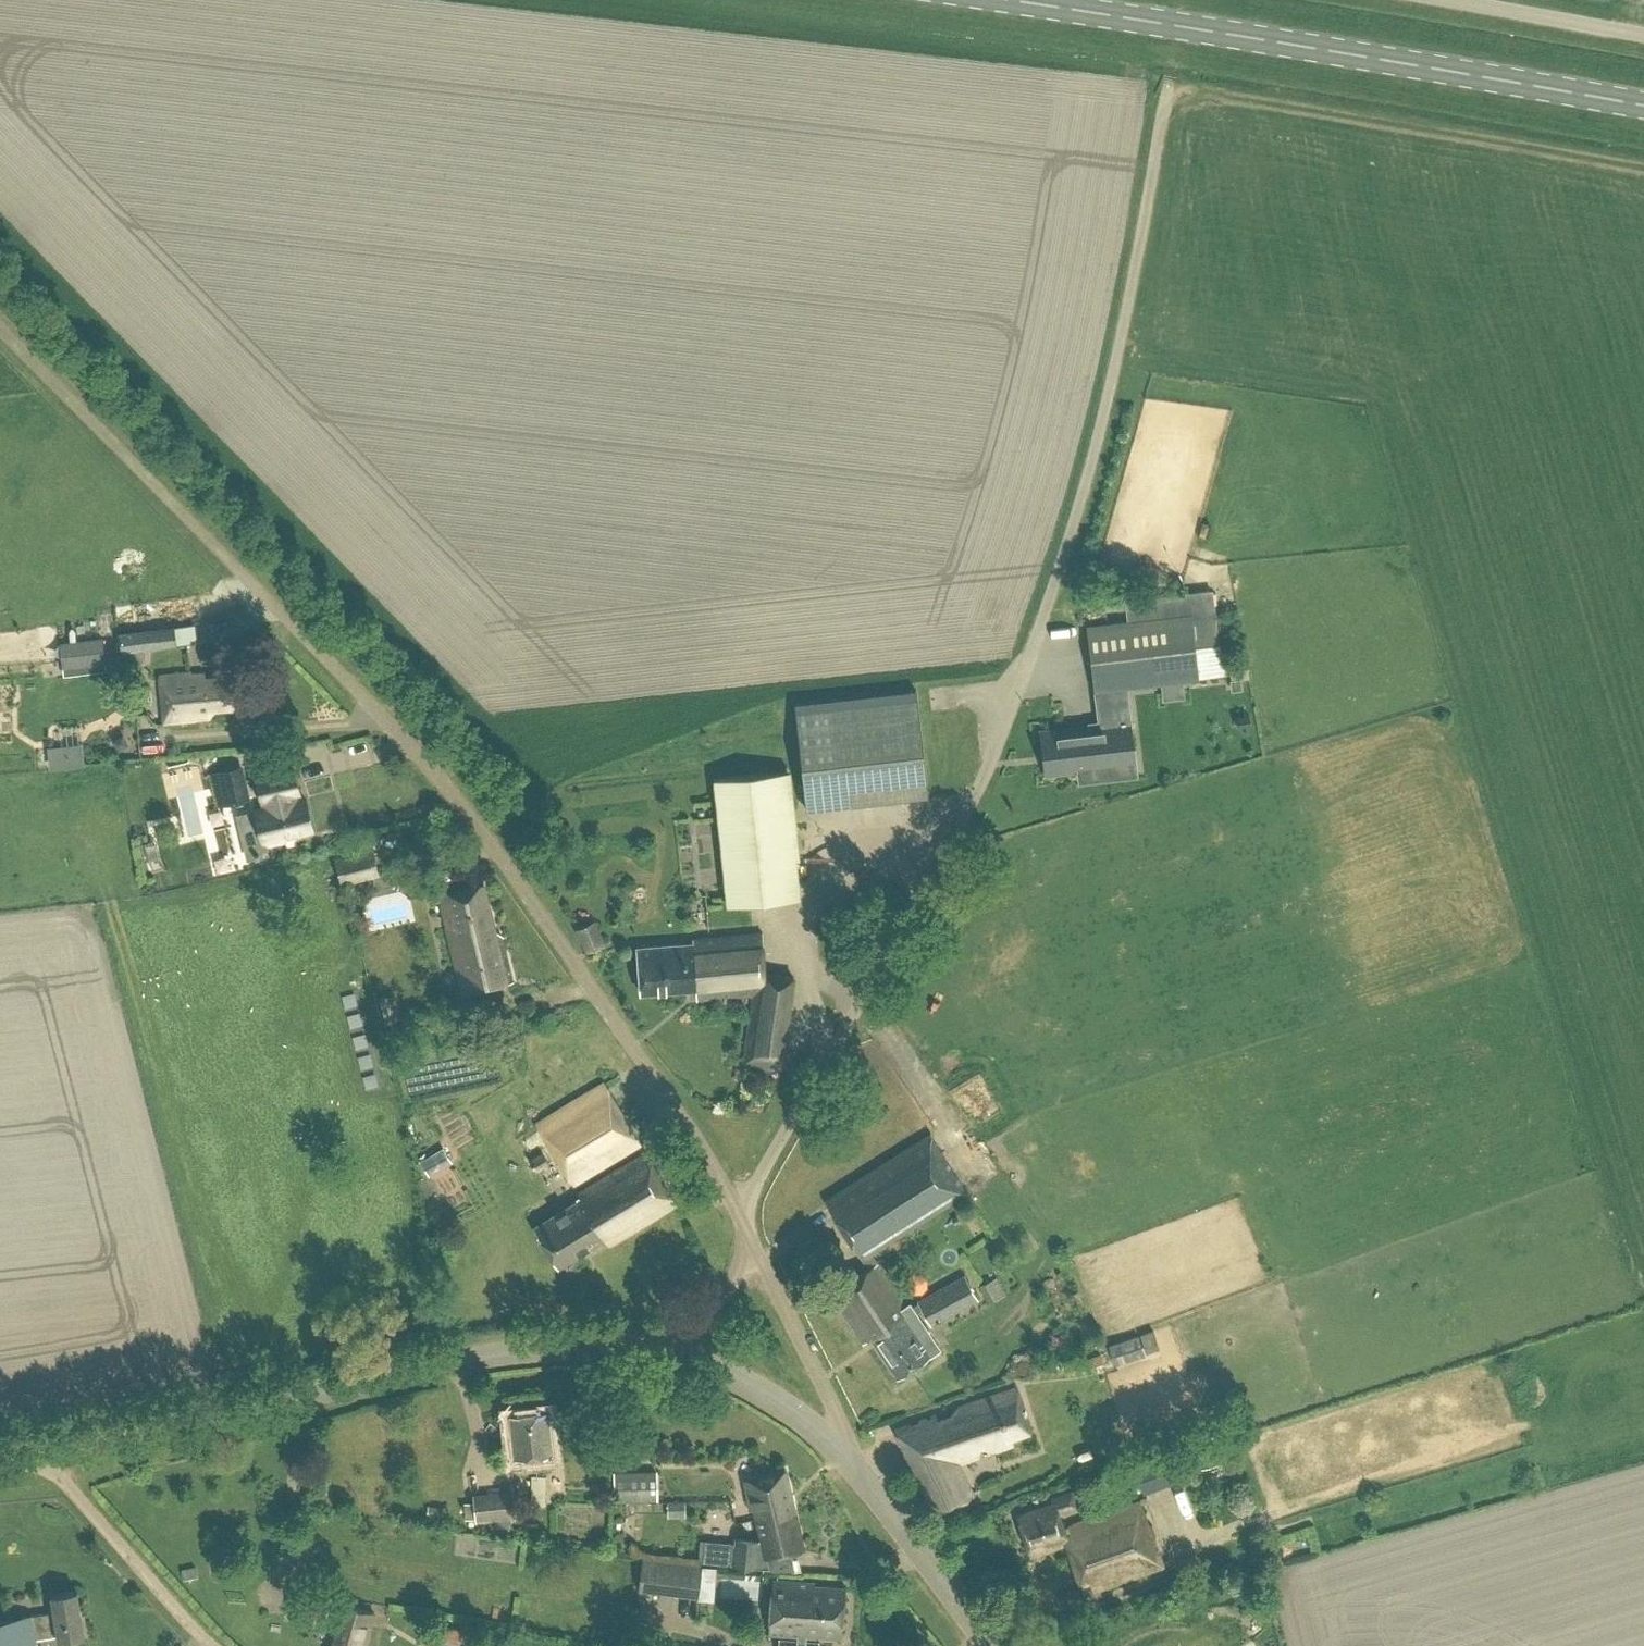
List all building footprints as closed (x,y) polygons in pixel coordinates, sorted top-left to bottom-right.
[(1086,625),(1094,690),(1125,687),(1163,682),(1181,680),(1198,678),(1194,644),(1218,641),(1212,590),(1125,600),(1117,601),(1118,609),(1126,608),(1128,620),(1086,625)] [(119,631),(115,632),(119,664),(144,661),(142,648),(176,644),(189,641),(189,639),(195,638),(193,622),(174,624),(119,631)] [(103,659),(100,635),(58,640),(61,665),(103,659)] [(202,663),(217,662),(217,649),(201,650),(202,663)] [(190,673),(190,671),(160,674),(164,722),(194,720),(193,710),(233,706),(230,675),(204,677),(204,672),(190,673)] [(1230,680),(1231,691),(1242,690),(1240,679),(1230,680)] [(928,795),(917,689),(793,701),(805,808),(928,795)] [(1248,713),(1235,715),(1237,725),(1250,723),(1248,713)] [(1039,731),(1044,774),(1079,770),(1080,780),(1109,777),(1107,764),(1132,761),(1130,743),(1128,725),(1128,723),(1106,725),(1107,730),(1089,732),(1089,725),(1084,725),(1039,731)] [(122,732),(112,739),(119,749),(128,742),(122,732)] [(65,764),(63,742),(45,744),(47,766),(65,764)] [(220,804),(248,797),(241,765),(213,771),(220,804)] [(267,805),(255,807),(235,812),(245,859),(267,854),(264,841),(286,837),(285,834),(313,828),(306,797),(297,799),(296,792),(300,791),(294,766),(258,773),(263,799),(265,799),(267,805)] [(728,904),(801,896),(787,770),(714,778),(728,904)] [(528,829),(538,823),(532,815),(523,822),(528,829)] [(150,834),(136,837),(141,861),(155,857),(150,834)] [(341,885),(365,879),(362,868),(377,864),(372,849),(333,859),(341,885)] [(463,993),(513,981),(502,935),(495,929),(484,883),(439,894),(463,993)] [(586,950),(604,943),(593,919),(575,927),(586,950)] [(781,1058),(793,974),(764,974),(760,931),(693,937),(693,942),(637,946),(641,992),(695,987),(696,999),(751,994),(743,1063),(780,1069),(782,1058),(781,1058)] [(573,1182),(639,1142),(603,1082),(537,1123),(573,1182)] [(862,1258),(966,1192),(930,1133),(825,1200),(862,1258)] [(420,1158),(440,1147),(435,1139),(415,1150),(420,1158)] [(451,1162),(442,1146),(419,1159),(428,1175),(451,1162)] [(610,1242),(675,1202),(644,1152),(577,1193),(579,1197),(534,1225),(558,1264),(605,1235),(610,1242)] [(872,1264),(877,1261),(871,1252),(862,1258),(867,1268),(872,1264)] [(831,1292),(863,1341),(871,1336),(869,1334),(902,1311),(901,1308),(872,1264),(867,1268),(831,1292)] [(911,1303),(910,1302),(901,1308),(902,1311),(869,1334),(871,1336),(897,1375),(939,1347),(921,1319),(926,1316),(931,1326),(979,1299),(965,1273),(917,1298),(917,1299),(911,1303)] [(989,1301),(1006,1292),(997,1276),(980,1285),(989,1301)] [(1140,1332),(1146,1352),(1159,1348),(1152,1328),(1140,1332)] [(1137,1334),(1107,1344),(1114,1364),(1144,1354),(1137,1334)] [(1013,1443),(1011,1438),(1032,1430),(1016,1387),(896,1428),(937,1511),(973,1493),(959,1461),(977,1455),(980,1443),(992,1439),(996,1449),(1013,1443)] [(550,1469),(548,1453),(553,1453),(548,1409),(508,1413),(513,1457),(514,1457),(516,1473),(550,1469)] [(1217,1463),(1212,1439),(1195,1443),(1199,1467),(1217,1463)] [(770,1515),(792,1509),(783,1468),(742,1478),(750,1508),(753,1507),(755,1516),(770,1512),(770,1515)] [(617,1499),(652,1498),(651,1470),(617,1471),(617,1499)] [(1175,1481),(1164,1485),(1176,1525),(1187,1522),(1175,1481)] [(1063,1527),(1059,1515),(1080,1508),(1073,1488),(1050,1496),(1052,1501),(1017,1512),(1031,1554),(1067,1541),(1086,1592),(1161,1564),(1139,1500),(1063,1527)] [(515,1517),(512,1489),(499,1490),(502,1519),(515,1517)] [(473,1500),(463,1502),(465,1518),(475,1517),(473,1500)] [(770,1512),(755,1516),(761,1540),(735,1537),(735,1542),(705,1539),(703,1561),(732,1563),(764,1566),(766,1556),(801,1548),(792,1509),(770,1515),(770,1512)] [(638,1591),(697,1597),(700,1566),(641,1560),(638,1591)] [(1231,1592),(1248,1587),(1245,1577),(1228,1582),(1231,1592)] [(845,1585),(772,1578),(767,1632),(793,1634),(793,1640),(779,1638),(778,1645),(817,1645),(818,1642),(804,1641),(805,1635),(815,1636),(816,1633),(840,1636),(845,1585)] [(76,1589),(50,1593),(53,1611),(31,1615),(31,1614),(0,1619),(0,1645),(36,1645),(34,1636),(57,1633),(58,1638),(83,1634),(76,1589)] [(373,1612),(342,1603),(331,1645),(364,1645),(373,1612)]
